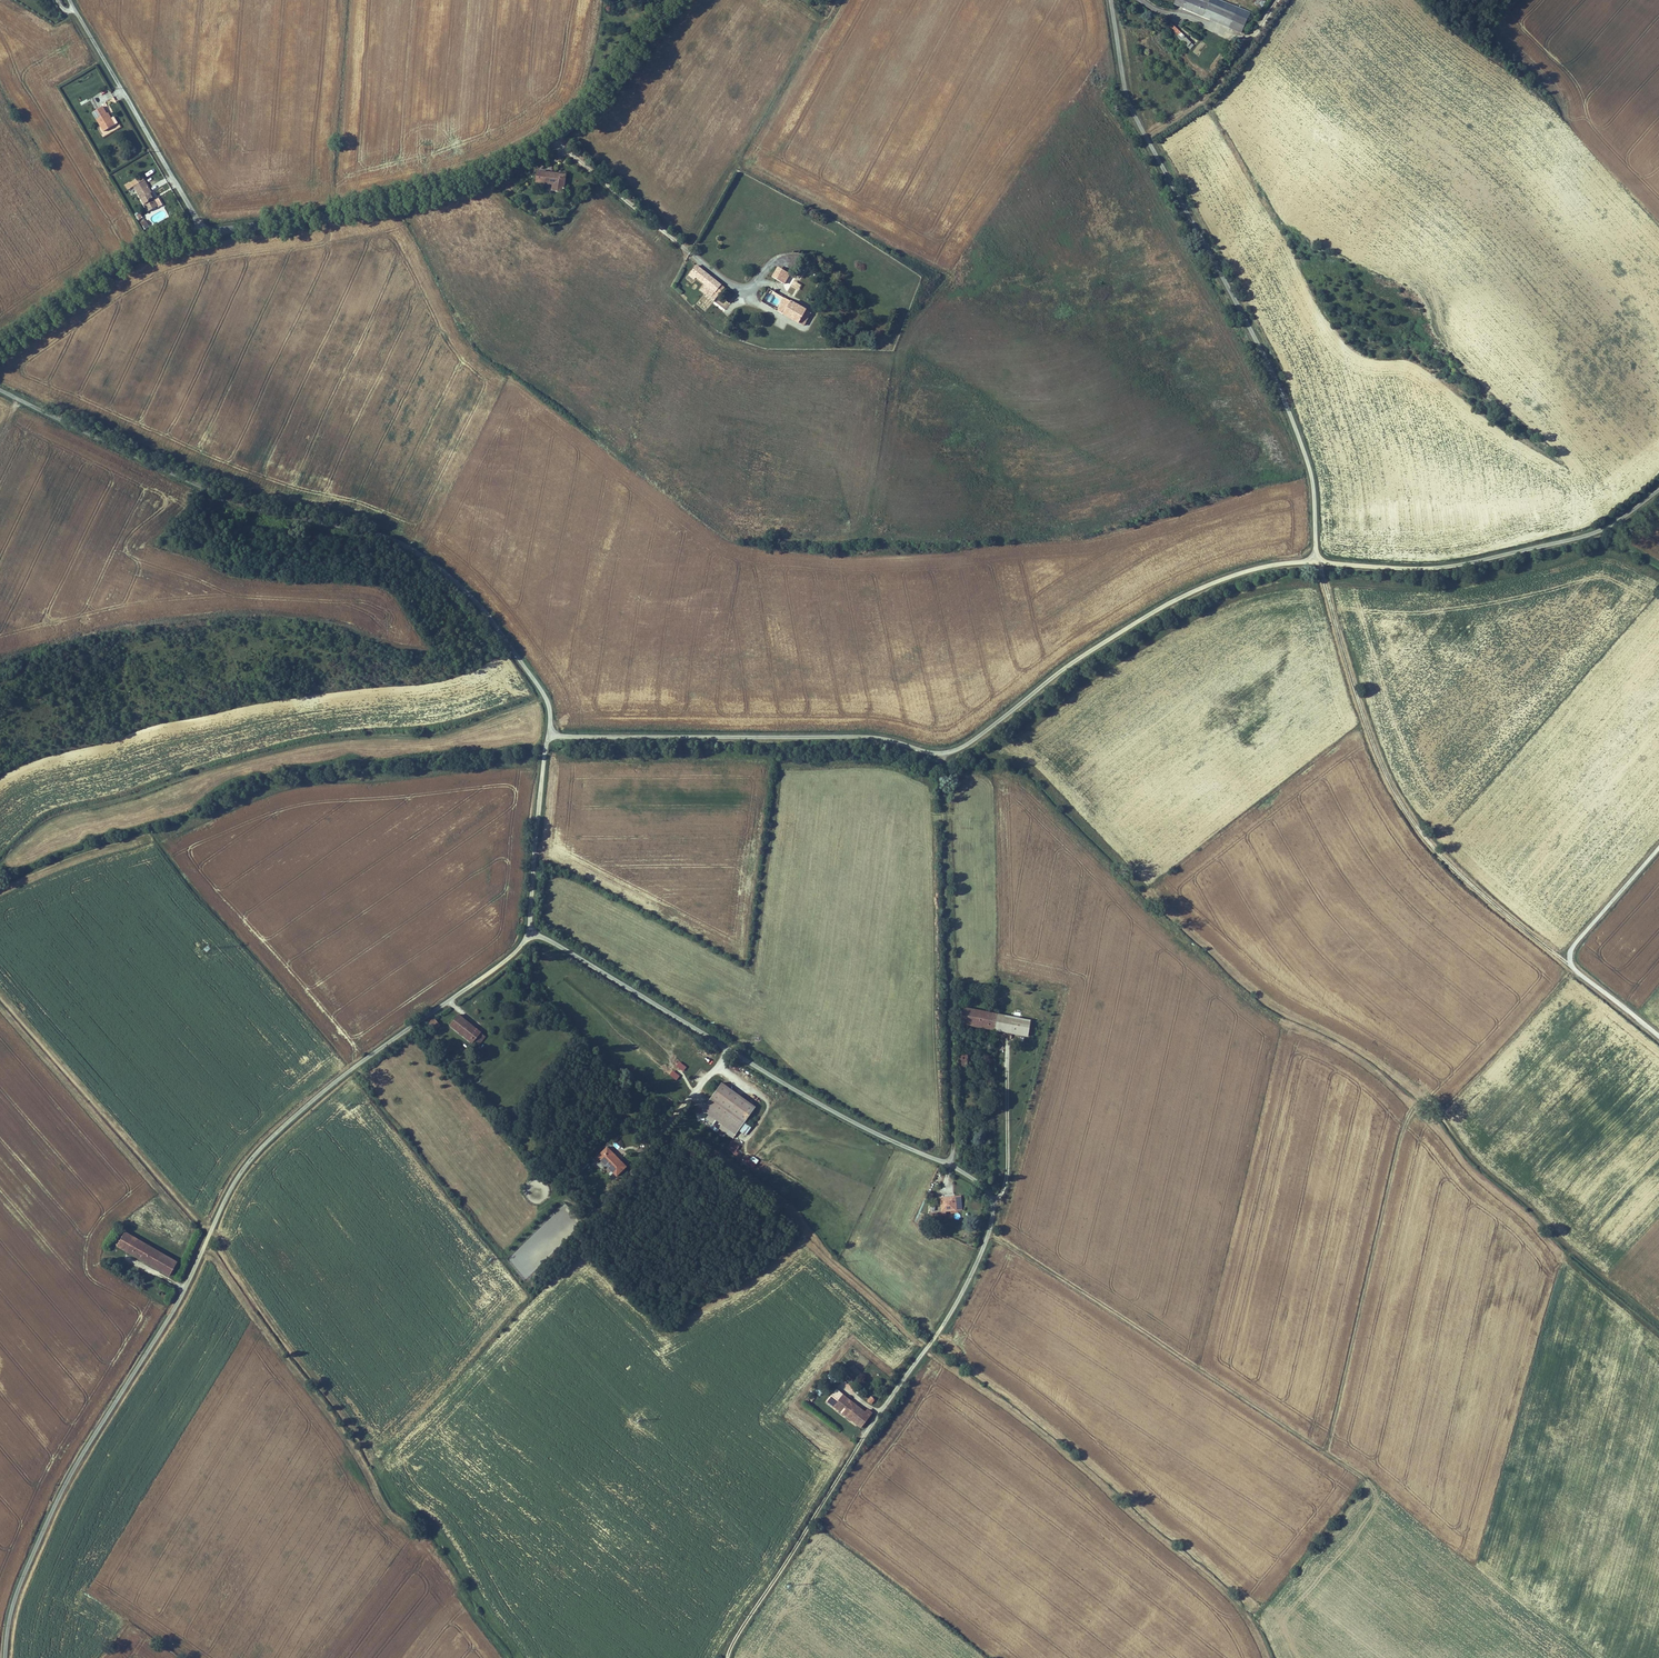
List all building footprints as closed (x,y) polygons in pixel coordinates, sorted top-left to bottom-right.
[(1172,4),(1202,17),(1209,0),(1200,0),(1199,1),(1198,0),(1174,0),(1172,4)] [(1202,17),(1241,33),(1249,12),(1220,0),(1209,0),(1202,17)] [(1170,23),(1167,26),(1189,48),(1192,45),(1170,23)] [(1197,50),(1200,53),(1206,46),(1204,43),(1197,50)] [(104,107),(94,112),(105,131),(115,126),(104,107)] [(563,191),(565,175),(546,172),(545,183),(557,184),(556,190),(563,191)] [(145,180),(135,186),(150,211),(159,206),(159,207),(163,204),(159,197),(155,200),(151,193),(152,192),(145,180)] [(145,230),(150,226),(145,219),(140,223),(145,230)] [(696,277),(701,270),(696,266),(690,274),(694,279),(696,277)] [(777,269),(773,277),(784,284),(789,275),(777,269)] [(701,281),(706,274),(701,270),(696,277),(701,281)] [(716,293),(722,286),(706,274),(701,281),(703,283),(716,293)] [(716,293),(703,283),(700,290),(714,301),(724,288),(722,286),(716,293)] [(767,295),(763,302),(805,326),(812,313),(775,292),(772,298),(767,295)] [(955,1021),(989,1027),(993,1011),(959,1005),(955,1021)] [(452,1024),(462,1015),(458,1010),(448,1020),(452,1024)] [(993,1011),(989,1027),(1012,1032),(1015,1016),(993,1011)] [(483,1038),(462,1015),(452,1024),(467,1042),(471,1041),(475,1045),(483,1038)] [(1025,1018),(1015,1016),(1012,1032),(1022,1034),(1025,1018)] [(439,1022),(435,1017),(428,1022),(434,1029),(437,1026),(436,1024),(439,1022)] [(961,1052),(952,1051),(952,1065),(961,1065),(961,1052)] [(679,1062),(676,1066),(683,1072),(686,1067),(679,1062)] [(676,1081),(680,1076),(672,1071),(669,1075),(676,1081)] [(741,1096),(716,1079),(706,1093),(731,1111),(741,1096)] [(731,1111),(706,1093),(703,1097),(728,1115),(731,1111)] [(751,1103),(741,1096),(731,1111),(741,1118),(751,1103)] [(728,1115),(703,1097),(700,1102),(724,1119),(728,1115)] [(724,1119),(700,1102),(697,1106),(721,1123),(724,1119)] [(741,1118),(731,1111),(728,1115),(738,1122),(741,1118)] [(738,1122),(728,1115),(724,1119),(735,1127),(738,1122)] [(735,1127),(724,1119),(721,1123),(732,1131),(735,1127)] [(739,1131),(745,1136),(752,1129),(746,1123),(739,1131)] [(726,1149),(733,1153),(731,1156),(738,1160),(741,1155),(736,1152),(739,1147),(730,1142),(726,1149)] [(615,1157),(602,1144),(592,1153),(606,1167),(615,1157)] [(745,1157),(743,1161),(754,1168),(759,1160),(752,1156),(750,1159),(745,1157)] [(621,1164),(615,1157),(606,1167),(612,1173),(621,1164)] [(930,1191),(932,1206),(953,1203),(951,1195),(945,1195),(944,1189),(930,1191)] [(934,1208),(919,1209),(920,1216),(934,1215),(934,1208)] [(122,1245),(130,1232),(124,1228),(115,1241),(122,1245)] [(128,1249),(136,1235),(130,1232),(122,1245),(128,1249)] [(162,1251),(136,1235),(128,1249),(153,1264),(162,1251)] [(177,1260),(162,1251),(153,1264),(169,1274),(177,1260)] [(159,1288),(168,1292),(170,1288),(161,1284),(159,1288)] [(829,1374),(824,1371),(819,1378),(823,1382),(829,1374)] [(828,1404),(835,1393),(829,1389),(821,1400),(828,1404)] [(835,1393),(828,1404),(856,1424),(865,1410),(862,1408),(860,1410),(835,1393)]
